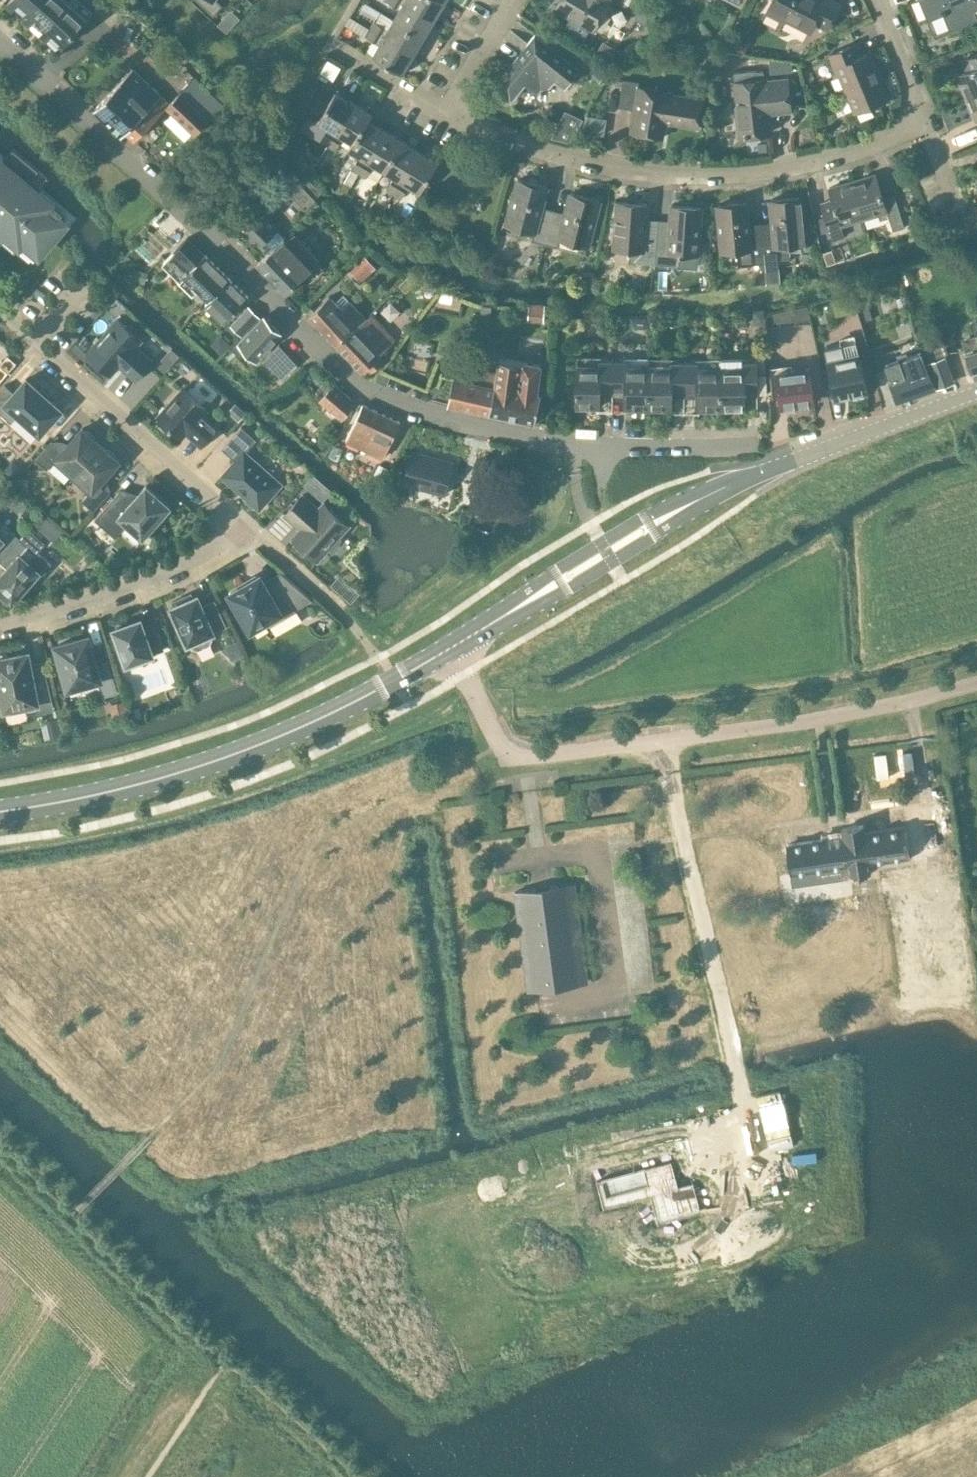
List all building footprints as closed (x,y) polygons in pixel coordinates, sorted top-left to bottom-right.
[(6,6),(12,12),(17,6),(28,15),(42,0),(10,0),(6,6)] [(66,0),(42,0),(28,15),(23,21),(29,27),(34,21),(45,31),(70,4),(66,0)] [(213,14),(223,4),(219,0),(197,0),(213,14)] [(425,35),(435,18),(405,0),(388,0),(401,8),(395,18),(425,35)] [(435,18),(445,1),(444,0),(405,0),(435,18)] [(556,10),(569,18),(564,27),(583,38),(590,27),(594,29),(611,0),(610,0),(561,0),(556,10)] [(768,11),(785,20),(786,17),(811,30),(815,21),(828,27),(840,2),(836,0),(773,0),(768,11)] [(929,17),(944,10),(951,27),(973,18),(970,11),(974,10),(976,8),(976,0),(922,0),(929,17)] [(88,19),(70,4),(45,31),(40,36),(46,42),(51,36),(63,47),(88,19)] [(639,10),(635,18),(644,23),(656,23),(656,10),(644,10),(639,10)] [(381,12),(376,21),(375,20),(371,26),(414,53),(425,35),(395,18),(394,20),(381,12)] [(223,18),(218,24),(219,25),(226,31),(231,25),(223,18)] [(414,53),(371,26),(366,34),(380,43),(374,53),(404,70),(414,53)] [(508,69),(509,71),(511,99),(513,100),(526,83),(542,96),(556,79),(565,87),(579,70),(536,35),(508,69)] [(739,37),(734,47),(744,52),(747,46),(746,40),(739,37)] [(832,53),(855,110),(889,97),(870,51),(861,55),(856,43),(832,53)] [(958,74),(967,96),(976,92),(976,53),(962,59),(967,70),(958,74)] [(791,61),(769,58),(770,73),(792,71),(791,61)] [(591,71),(588,74),(599,82),(607,72),(596,64),(591,71)] [(125,132),(134,140),(166,107),(195,134),(223,105),(193,78),(170,103),(134,69),(94,110),(121,136),(125,132)] [(729,102),(726,106),(727,112),(731,115),(736,115),(738,135),(749,134),(770,132),(769,113),(768,103),(787,101),(789,101),(786,80),(765,82),(765,79),(763,79),(763,71),(752,70),(733,72),(735,82),(733,82),(735,101),(729,102)] [(624,79),(619,106),(635,109),(631,130),(663,136),(665,122),(697,127),(702,98),(672,93),(672,92),(638,86),(638,83),(639,81),(624,79)] [(306,90),(296,106),(319,120),(329,126),(322,139),(329,143),(354,100),(337,90),(329,103),(318,96),(318,97),(306,90)] [(967,96),(976,119),(976,92),(967,96)] [(369,118),(373,112),(354,100),(329,143),(336,147),(344,135),(353,140),(354,141),(368,118),(369,118)] [(354,141),(353,140),(350,147),(361,153),(353,166),(360,171),(384,128),(369,118),(368,118),(354,141)] [(560,126),(557,137),(568,140),(574,129),(560,126)] [(384,128),(360,171),(367,175),(375,162),(384,168),(402,138),(384,128)] [(402,138),(384,168),(395,174),(387,187),(394,191),(419,148),(402,138)] [(2,162),(0,161),(0,234),(2,232),(18,246),(22,241),(36,252),(48,239),(50,240),(65,222),(57,216),(61,212),(34,190),(25,183),(28,180),(29,181),(38,170),(13,149),(2,162)] [(419,149),(393,192),(402,197),(410,184),(419,190),(437,160),(419,149)] [(304,173),(297,180),(298,180),(314,198),(321,191),(306,175),(304,173)] [(852,180),(863,217),(886,210),(892,229),(903,225),(893,194),(882,197),(874,173),(852,180)] [(544,242),(553,208),(541,205),(546,185),(517,177),(505,223),(534,230),(532,239),(544,242)] [(833,240),(844,236),(841,224),(863,217),(852,180),(829,187),(836,210),(825,214),(833,240)] [(344,182),(335,190),(342,201),(351,186),(344,182)] [(553,208),(544,242),(557,246),(559,237),(586,245),(599,199),(570,192),(565,211),(553,208)] [(771,220),(760,221),(763,261),(764,261),(766,282),(780,281),(778,260),(789,259),(788,244),(803,242),(799,195),(769,198),(771,220)] [(654,262),(658,216),(645,216),(646,201),(616,199),(613,246),(627,247),(627,250),(631,250),(631,260),(654,262)] [(763,261),(760,221),(748,222),(746,200),(716,203),(721,250),(736,248),(738,264),(763,261)] [(658,216),(654,262),(677,263),(678,253),(682,253),(683,250),(696,251),(700,204),(670,202),(669,217),(658,216)] [(355,204),(350,212),(358,217),(363,208),(355,204)] [(248,229),(247,230),(269,252),(260,261),(257,264),(285,293),(289,289),(310,269),(308,267),(304,262),(314,252),(300,237),(289,247),(285,242),(282,239),(284,238),(262,215),(248,229)] [(830,230),(825,215),(818,217),(821,233),(830,230)] [(171,253),(163,261),(181,278),(184,275),(189,279),(183,285),(193,294),(198,288),(209,298),(229,278),(187,238),(171,253)] [(827,264),(835,262),(831,248),(823,251),(827,264)] [(366,256),(358,263),(368,275),(376,267),(366,256)] [(135,267),(130,279),(140,283),(144,271),(135,267)] [(412,271),(398,285),(399,285),(405,292),(419,278),(412,271)] [(224,320),(247,296),(229,278),(209,298),(205,302),(224,320)] [(314,311),(309,316),(339,347),(367,320),(349,301),(350,301),(343,294),(335,303),(334,302),(329,297),(314,311)] [(866,299),(856,302),(862,322),(872,319),(866,299)] [(530,303),(529,320),(543,321),(544,303),(530,303)] [(241,333),(259,316),(248,305),(231,323),(241,333)] [(239,341),(234,346),(236,348),(242,353),(246,349),(256,358),(281,333),(263,316),(261,318),(239,341)] [(367,321),(339,348),(363,373),(369,367),(374,371),(384,361),(379,356),(395,341),(372,316),(367,321)] [(86,353),(111,374),(119,365),(135,379),(152,360),(136,346),(142,339),(118,317),(86,353)] [(840,343),(824,347),(836,399),(867,392),(858,353),(856,340),(840,343)] [(261,357),(279,378),(295,363),(277,343),(261,357)] [(170,348),(157,365),(165,372),(179,355),(171,348),(170,348)] [(906,351),(902,353),(907,369),(904,370),(912,395),(934,387),(932,383),(935,382),(929,362),(925,363),(921,350),(908,355),(906,351)] [(966,355),(971,372),(976,370),(976,351),(966,355)] [(885,363),(897,400),(912,395),(904,370),(907,369),(902,353),(897,355),(898,359),(885,363)] [(16,362),(7,355),(0,363),(0,380),(16,362)] [(577,356),(576,407),(600,407),(601,395),(601,390),(612,390),(613,360),(600,360),(600,365),(578,364),(578,356),(577,356)] [(720,358),(719,358),(720,408),(721,408),(745,408),(745,400),(745,397),(745,392),(757,391),(757,394),(767,394),(766,372),(765,357),(757,357),(756,357),(756,362),(744,363),(744,357),(720,358)] [(944,357),(929,362),(937,386),(952,380),(944,357)] [(613,360),(612,390),(625,391),(625,396),(624,408),(647,409),(649,358),(648,358),(647,366),(627,365),(627,361),(613,360)] [(649,358),(647,409),(672,409),(672,398),(672,392),(684,392),(685,362),(671,362),(671,366),(650,366),(650,358),(649,358)] [(685,362),(684,392),(697,392),(697,398),(697,409),(720,408),(719,358),(718,358),(718,367),(698,368),(698,362),(685,362)] [(453,377),(447,404),(534,422),(540,394),(537,393),(540,364),(498,359),(496,374),(479,371),(476,382),(453,377)] [(775,372),(780,406),(813,402),(809,368),(775,372)] [(380,372),(376,381),(386,386),(390,376),(380,372)] [(4,384),(0,389),(0,413),(10,422),(17,414),(39,434),(61,409),(26,378),(13,392),(4,384)] [(354,402),(333,383),(320,398),(341,417),(354,402)] [(157,417),(180,437),(185,431),(201,445),(217,427),(202,413),(206,408),(183,388),(157,417)] [(235,402),(228,411),(238,421),(246,412),(245,411),(235,402)] [(399,421),(362,403),(346,439),(383,456),(399,421)] [(257,506),(259,508),(281,484),(245,451),(256,439),(241,426),(222,448),(235,460),(222,475),(236,487),(235,488),(243,495),(243,494),(246,496),(245,500),(253,507),(257,506)] [(74,474),(100,444),(95,439),(94,435),(89,430),(85,430),(82,427),(62,450),(51,440),(35,458),(47,469),(56,458),(74,474)] [(100,444),(74,474),(91,489),(82,500),(93,510),(109,492),(99,483),(119,460),(116,458),(115,454),(109,449),(105,448),(100,444)] [(337,461),(343,449),(334,445),(328,456),(337,461)] [(432,457),(411,452),(403,483),(444,494),(453,461),(438,457),(437,459),(432,457)] [(12,460),(4,470),(13,478),(22,468),(12,460)] [(379,464),(370,481),(379,486),(388,468),(379,464)] [(311,474),(302,485),(310,492),(319,482),(311,474)] [(161,515),(170,506),(146,484),(132,500),(120,490),(94,518),(107,529),(127,523),(142,537),(151,527),(155,527),(161,520),(161,515)] [(318,508),(302,494),(285,514),(295,523),(296,521),(302,526),(292,537),(296,541),(294,544),(305,554),(307,551),(317,559),(328,547),(331,550),(340,539),(337,536),(348,524),(324,502),(318,508)] [(481,513),(479,521),(492,524),(495,511),(487,509),(481,513)] [(43,515),(35,525),(44,533),(52,523),(43,515)] [(0,519),(0,555),(2,556),(19,537),(0,519)] [(8,597),(12,601),(23,587),(26,590),(52,562),(38,550),(45,542),(28,527),(19,537),(2,556),(10,564),(0,576),(0,596),(5,600),(8,597)] [(282,572),(273,581),(266,585),(260,574),(245,583),(243,581),(231,588),(232,591),(229,592),(237,607),(236,609),(240,617),(243,617),(251,630),(267,620),(271,625),(297,610),(296,608),(312,598),(282,572)] [(174,605),(171,606),(187,643),(190,642),(192,646),(198,648),(209,643),(212,637),(210,633),(213,631),(213,630),(225,625),(214,600),(202,606),(197,595),(187,599),(185,595),(172,601),(174,605)] [(116,627),(113,628),(126,664),(153,654),(152,652),(163,648),(155,626),(144,629),(140,618),(128,622),(125,621),(118,624),(116,627)] [(96,663),(88,636),(56,645),(67,688),(100,679),(104,695),(116,691),(108,660),(96,663)] [(237,640),(225,645),(231,659),(243,654),(237,640)] [(2,709),(35,702),(37,711),(51,708),(43,669),(31,671),(28,651),(9,655),(5,653),(0,654),(0,697),(2,709)] [(244,669),(242,673),(246,680),(254,675),(249,666),(244,669)] [(137,707),(130,709),(133,719),(143,716),(141,710),(137,707)] [(0,712),(0,729),(9,727),(6,711),(0,712)] [(842,835),(787,843),(791,874),(793,884),(848,876),(848,878),(849,878),(849,876),(870,873),(871,875),(872,874),(870,864),(911,858),(910,857),(909,857),(905,826),(906,826),(906,825),(866,831),(864,822),(863,822),(863,824),(842,827),(842,825),(841,826),(842,835)] [(524,960),(500,963),(545,1022),(585,1001),(586,987),(584,988),(583,983),(570,883),(515,891),(524,960)] [(771,1157),(755,1162),(761,1186),(762,1189),(781,1184),(773,1155),(771,1155),(771,1157)] [(672,1162),(597,1183),(604,1210),(650,1198),(658,1225),(671,1222),(683,1266),(685,1266),(684,1261),(713,1254),(708,1232),(726,1227),(719,1201),(748,1193),(741,1165),(690,1179),(692,1184),(679,1188),(672,1162)]
